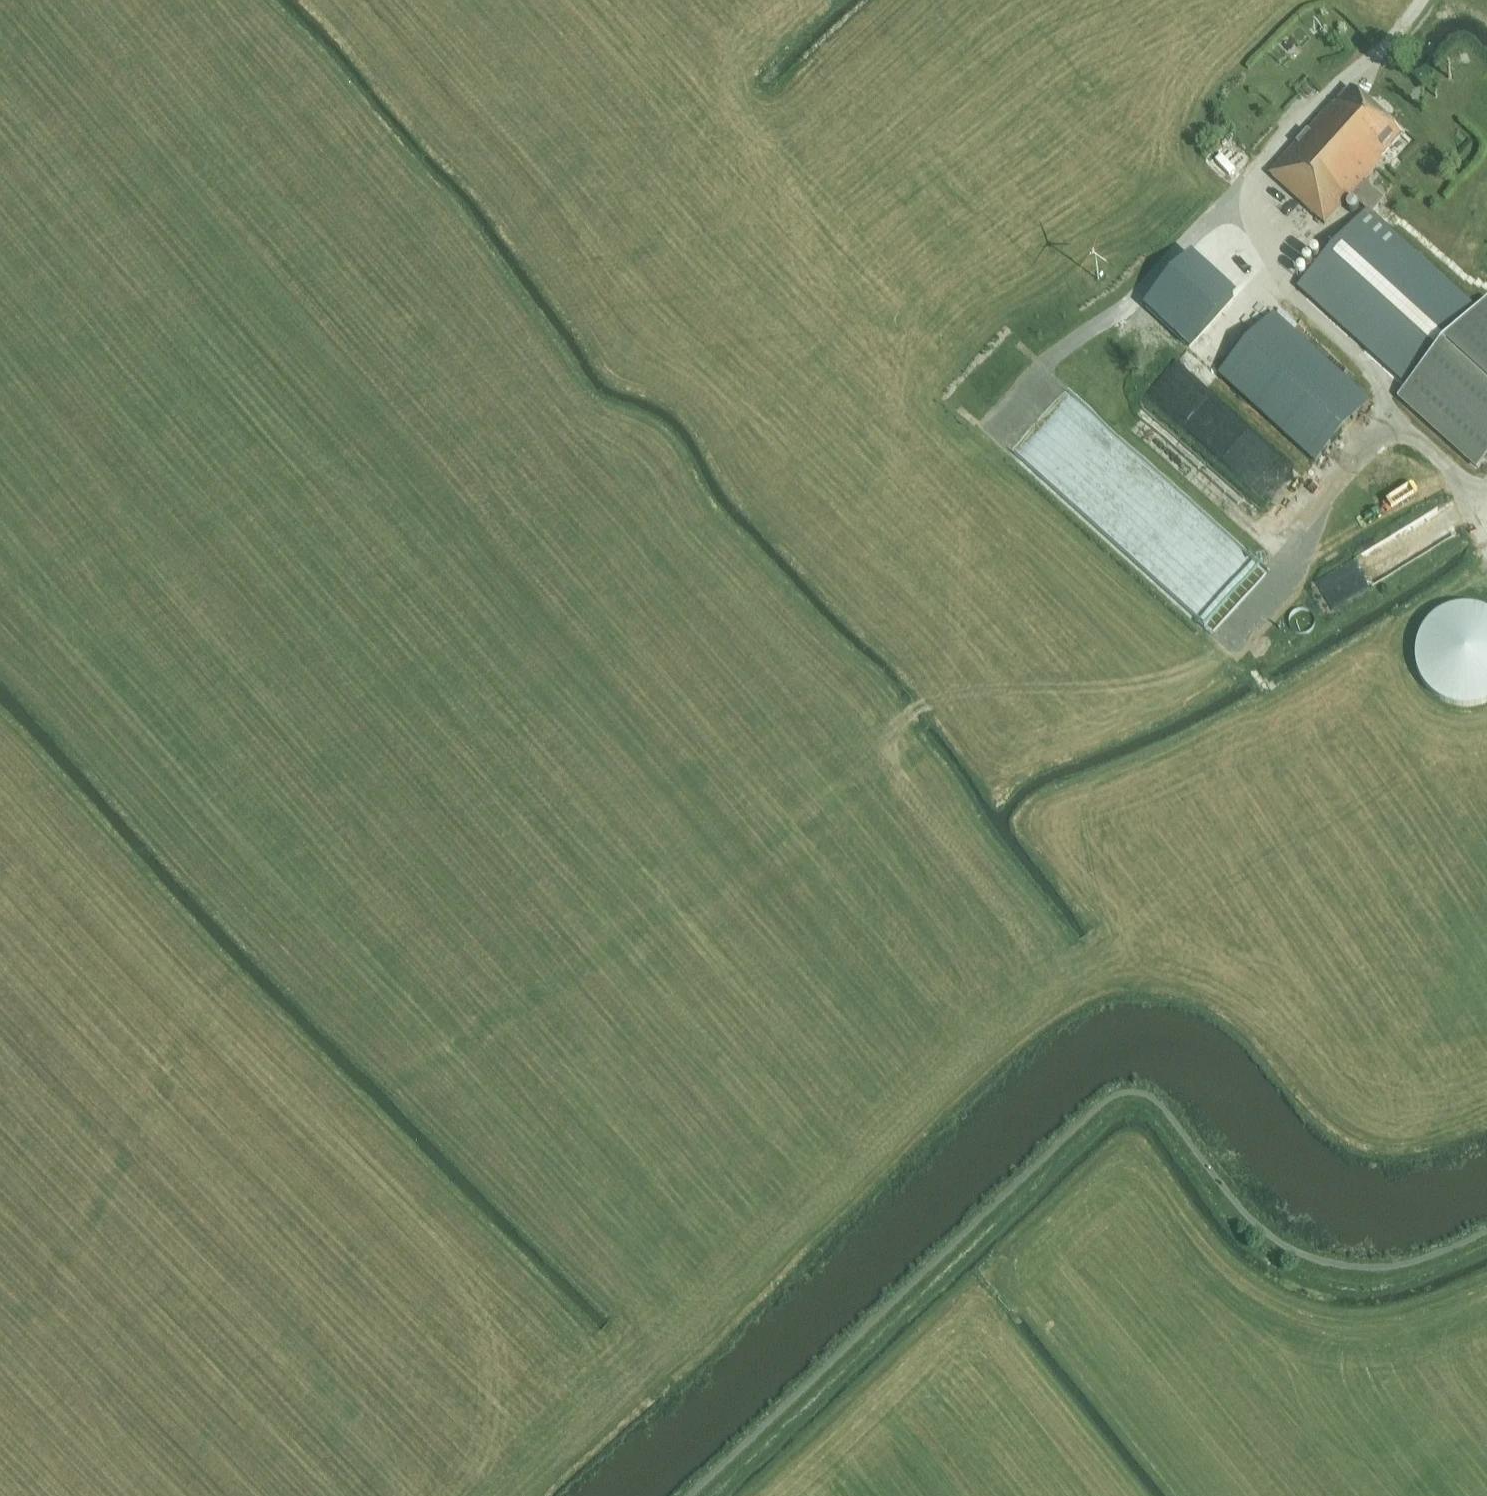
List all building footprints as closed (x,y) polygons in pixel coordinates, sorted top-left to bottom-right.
[(1382,203),(1386,199),(1365,181),(1384,160),(1382,158),(1403,135),(1349,87),(1270,174),(1325,224),(1351,196),(1368,210),(1298,287),(1409,387),(1398,399),(1476,470),(1486,458),(1486,301),(1479,310),(1385,225),(1395,215),(1382,203)] [(1229,183),(1252,158),(1228,137),(1206,162),(1229,183)] [(1191,259),(1147,308),(1191,349),(1236,300),(1191,259)] [(1316,461),(1370,400),(1274,314),(1219,374),(1316,461)] [(1426,523),(1319,580),(1331,602),(1438,546),(1426,523)] [(1482,611),(1466,608),(1450,611),(1436,619),(1425,630),(1419,644),(1417,660),(1420,677),(1429,692),(1443,702),(1459,708),(1476,708),(1486,703),(1486,613),(1482,611)]
